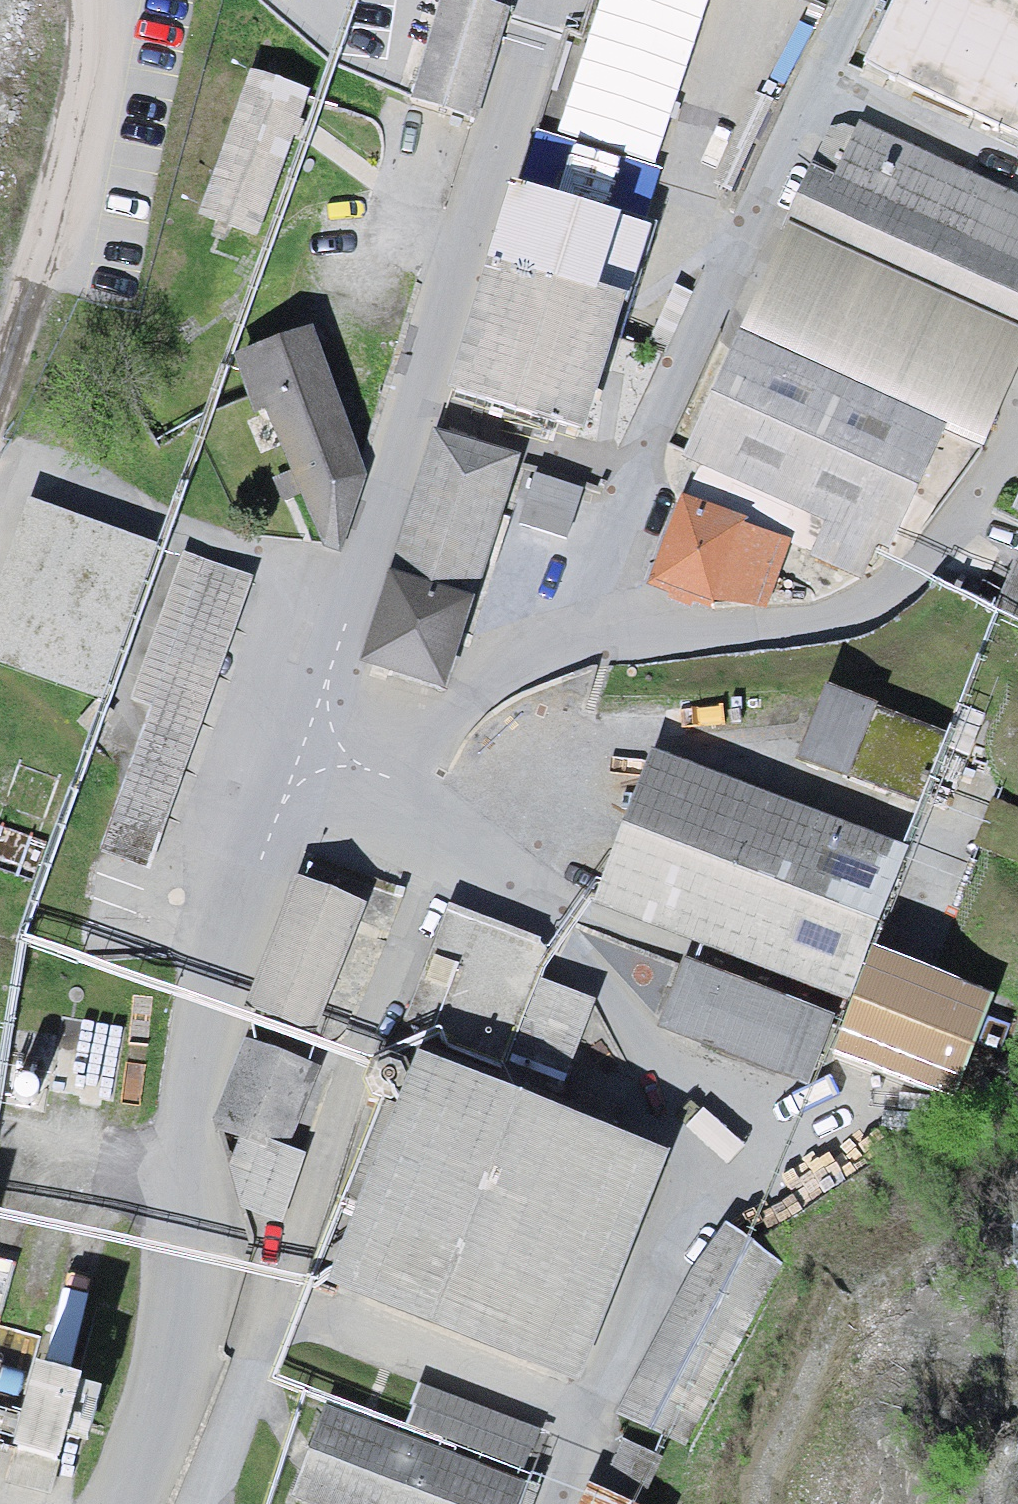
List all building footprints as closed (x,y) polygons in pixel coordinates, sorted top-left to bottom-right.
[(412,96),(480,119),(512,6),(493,0),(439,0),(412,96)] [(557,133),(656,165),(710,0),(600,0),(557,133)] [(863,62),(1017,144),(1017,0),(893,0),(863,62)] [(310,88),(250,67),(198,215),(258,235),(310,88)] [(859,120),(837,174),(811,163),(673,446),(687,457),(647,584),(712,608),(767,608),(791,547),(862,577),(883,560),(945,431),(983,447),(1017,370),(1017,192),(859,120)] [(557,133),(534,126),(450,385),(592,430),(676,172),(656,165),(557,133)] [(302,349),(256,370),(339,549),(358,471),(302,349)] [(521,456),(430,427),(355,659),(446,688),(521,456)] [(583,488),(535,470),(518,523),(568,538),(583,488)] [(24,485),(0,551),(0,666),(106,704),(61,831),(165,868),(271,573),(24,485)] [(995,608),(1017,620),(1017,551),(995,608)] [(947,733),(825,684),(797,757),(921,805),(947,733)] [(908,840),(647,747),(585,917),(679,951),(652,1024),(805,1079),(818,1045),(940,1089),(976,988),(868,950),(908,840)] [(372,905),(300,876),(248,1006),(321,1035),(372,905)] [(545,938),(444,904),(404,1020),(500,1052),(508,1027),(571,1048),(596,1008),(547,976),(545,938)] [(323,1067),(244,1032),(214,1100),(264,1122),(234,1189),(278,1208),(303,1152),(292,1136),(323,1067)] [(675,1154),(411,1050),(318,1284),(582,1387),(675,1154)] [(784,1263),(726,1221),(693,1265),(616,1415),(685,1446),(784,1263)] [(34,1358),(11,1446),(58,1458),(82,1372),(34,1358)] [(419,1383),(407,1418),(311,1384),(268,1503),(516,1503),(543,1428),(419,1383)] [(575,1472),(559,1503),(642,1503),(575,1472)]
